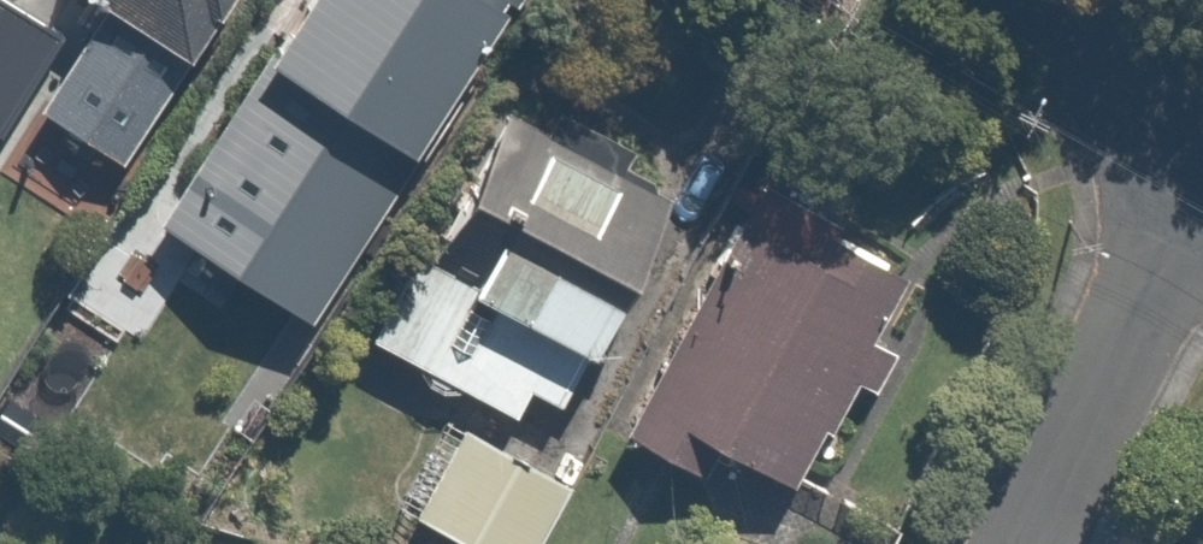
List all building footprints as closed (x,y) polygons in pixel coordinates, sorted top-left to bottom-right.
[(215,73),(262,0),(102,0),(215,73)] [(226,138),(304,191),(247,275),(329,332),(556,0),(321,0),(226,138)] [(710,233),(522,114),(383,333),(517,417),(534,389),(568,410),(600,359),(621,372),(710,233)] [(786,184),(637,437),(718,485),(737,453),(808,495),(928,292),(834,237),(845,218),(786,184)] [(139,196),(69,297),(158,359),(228,257),(139,196)] [(464,429),(410,523),(446,543),(553,543),(580,496),(464,429)]
